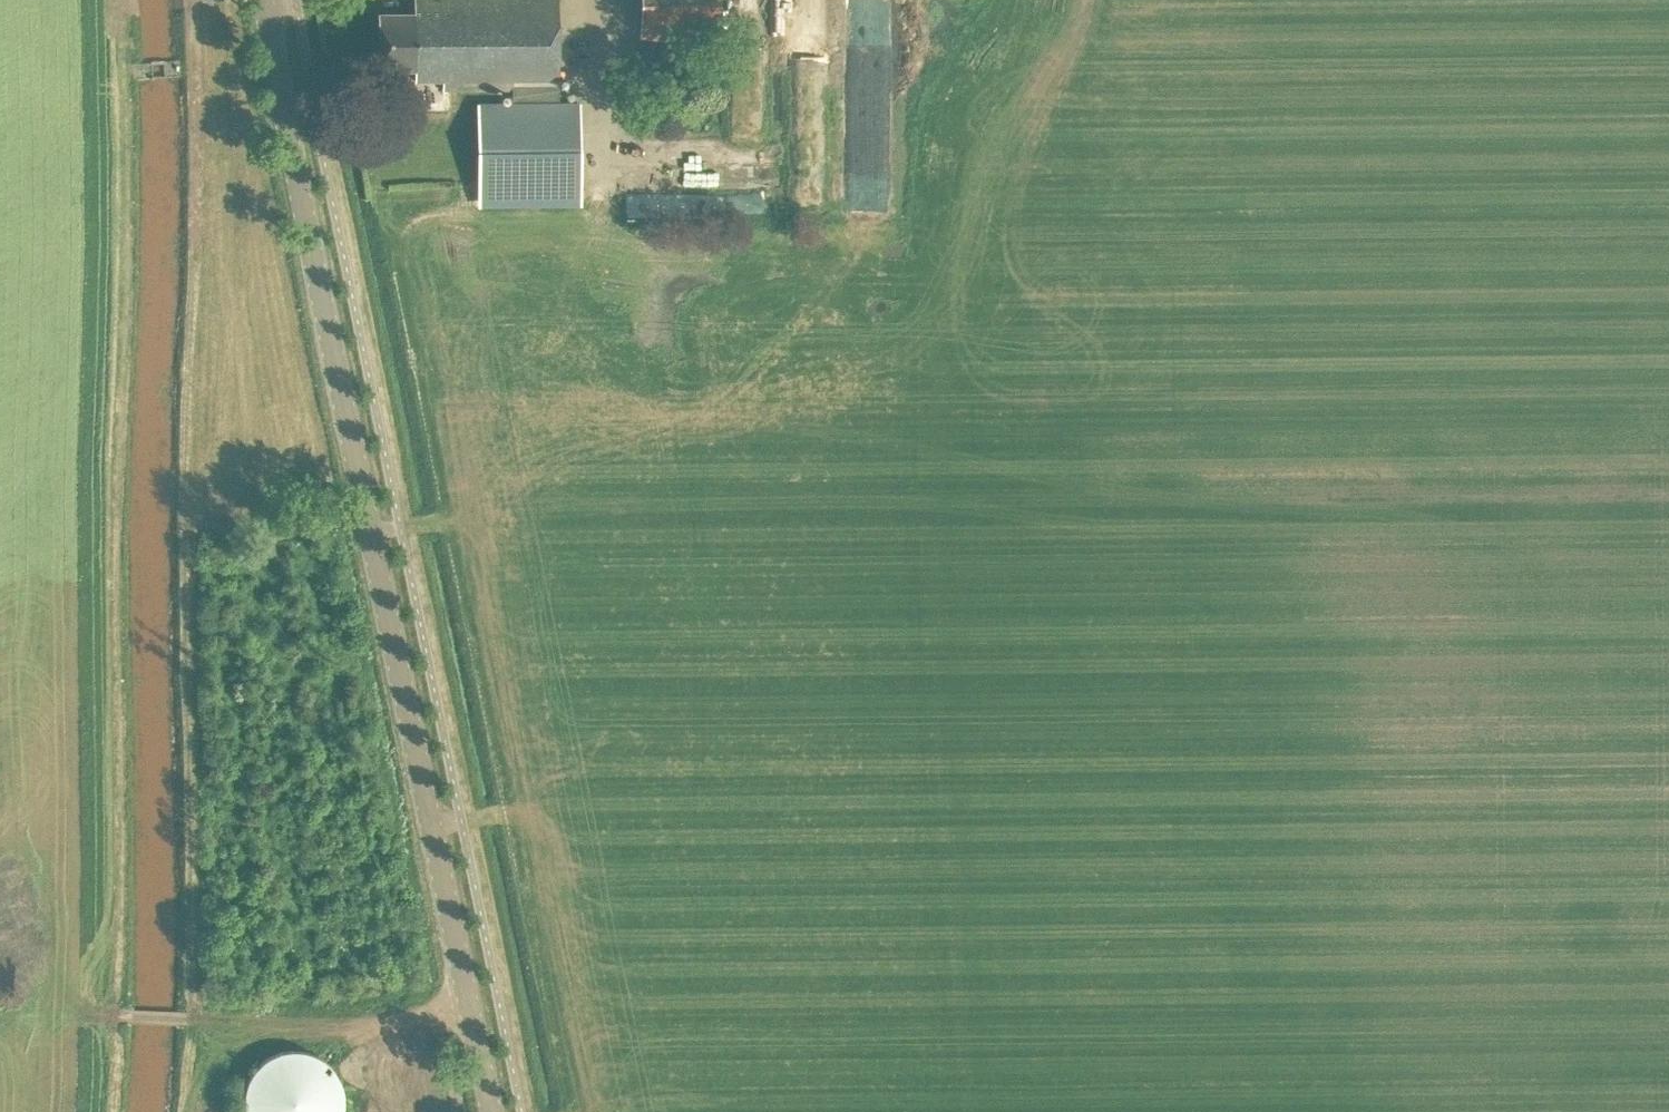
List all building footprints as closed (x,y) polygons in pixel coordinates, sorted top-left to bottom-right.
[(559,88),(558,0),(414,0),(414,12),(381,12),(381,67),(414,67),(414,81),(444,81),(442,89),(512,88),(559,88)] [(641,42),(721,43),(722,0),(641,0),(641,42)] [(584,199),(582,104),(559,105),(559,88),(512,88),(512,106),(480,106),(482,201),(584,199)] [(259,557),(275,553),(273,541),(257,544),(259,557)] [(268,1063),(262,1067),(258,1072),(254,1078),(252,1084),(250,1091),(249,1097),(249,1104),(251,1111),(332,1111),(334,1106),(335,1100),(334,1093),(333,1086),(330,1080),(327,1074),(323,1069),(318,1065),(312,1061),(306,1058),(300,1057),(293,1056),(286,1056),(280,1058),(274,1060),(268,1063)]
